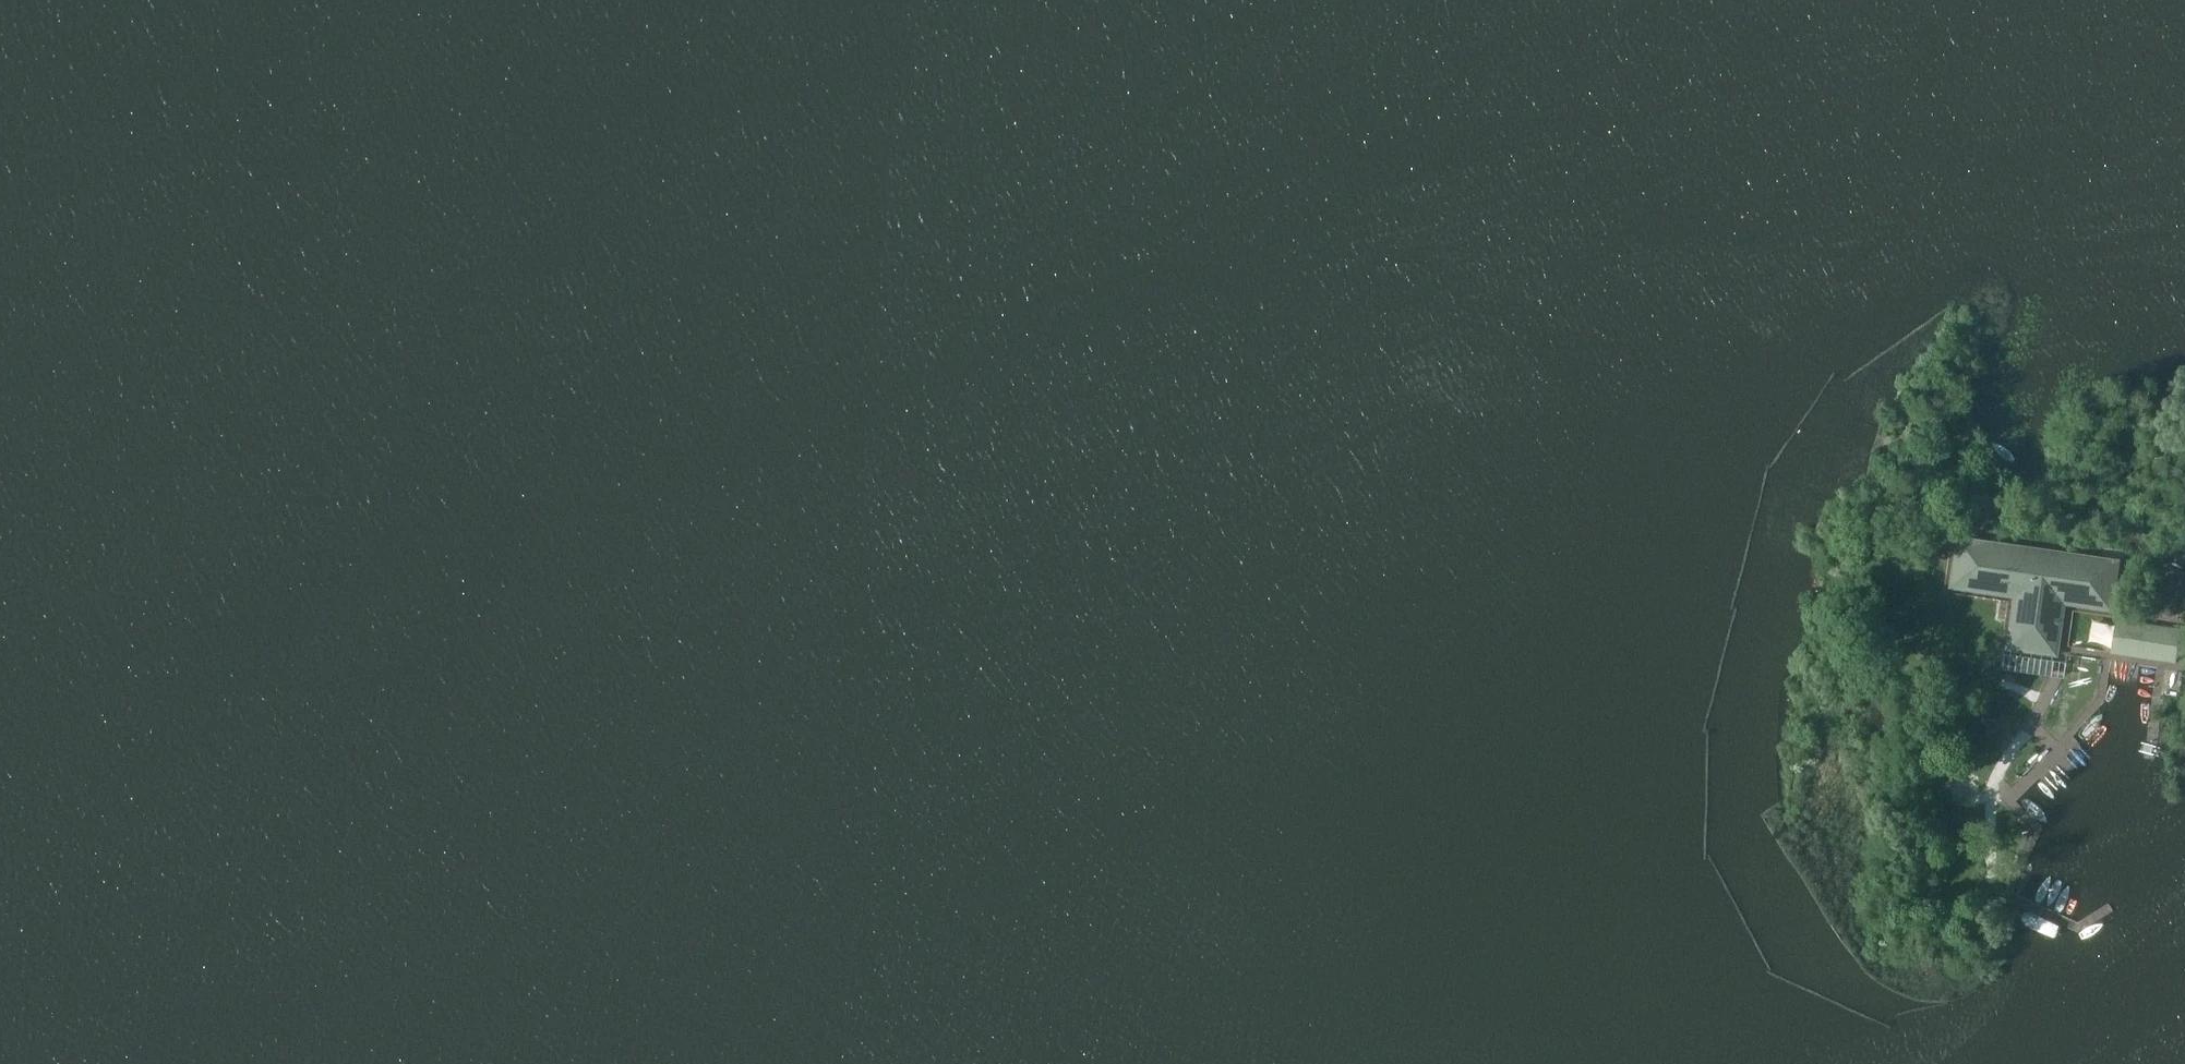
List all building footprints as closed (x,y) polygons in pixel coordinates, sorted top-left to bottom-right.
[(1933,441),(1939,425),(1925,419),(1918,434),(1933,441)] [(1948,517),(1957,515),(1955,506),(1946,508),(1948,517)] [(2113,614),(2120,561),(1956,537),(1948,590),(2015,600),(2007,651),(2057,658),(2065,607),(2070,608),(2113,614)] [(2184,577),(2184,574),(2168,568),(2153,613),(2171,619),(2184,577)] [(2176,665),(2180,630),(2116,621),(2111,655),(2176,665)] [(1985,907),(1989,898),(1981,895),(1977,904),(1985,907)]
